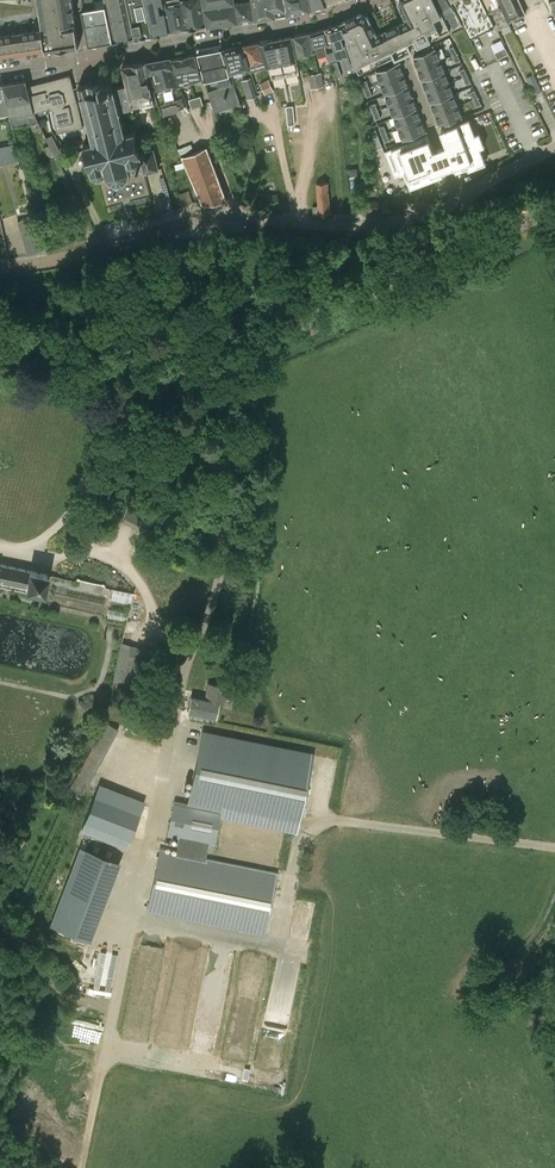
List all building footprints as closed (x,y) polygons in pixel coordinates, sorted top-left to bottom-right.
[(78,46),(72,0),(0,0),(0,58),(78,46)] [(89,44),(113,40),(105,0),(81,0),(81,2),(89,44)] [(113,40),(135,37),(127,0),(105,0),(113,40)] [(135,36),(152,33),(145,0),(128,0),(135,36)] [(154,34),(169,31),(167,19),(166,19),(163,0),(145,0),(154,34)] [(174,3),(167,4),(166,0),(165,0),(170,31),(187,28),(181,0),(173,0),(174,3)] [(181,0),(187,28),(206,25),(200,0),(181,0)] [(208,25),(238,21),(235,0),(203,0),(208,25)] [(238,21),(255,19),(253,0),(245,0),(244,0),(235,0),(238,21)] [(255,19),(281,15),(287,14),(285,3),(284,0),(253,0),(255,19)] [(285,3),(287,14),(310,9),(309,0),(284,0),(285,3)] [(327,0),(309,0),(310,9),(328,3),(327,0)] [(437,0),(399,0),(398,2),(407,21),(399,24),(397,25),(398,26),(399,26),(409,46),(416,42),(418,45),(450,30),(444,18),(446,17),(437,0)] [(446,17),(446,18),(448,17),(453,28),(461,24),(454,9),(453,10),(448,0),(437,0),(446,17)] [(482,0),(452,0),(451,0),(470,38),(495,25),(482,0)] [(495,25),(497,30),(510,23),(509,21),(498,0),(482,0),(495,25)] [(509,21),(527,13),(520,0),(498,0),(509,21)] [(353,18),(342,22),(345,33),(342,34),(351,61),(354,60),(355,65),(359,74),(378,65),(378,64),(377,64),(376,62),(395,53),(385,32),(386,32),(386,30),(383,31),(384,32),(376,36),(367,17),(359,15),(353,18)] [(327,28),(331,43),(326,44),(329,58),(330,59),(342,55),(346,67),(355,65),(354,60),(351,61),(342,34),(345,33),(342,22),(327,28)] [(391,27),(386,30),(386,32),(385,32),(395,53),(402,50),(409,46),(399,26),(398,26),(397,25),(391,27)] [(320,60),(329,58),(326,44),(331,43),(327,28),(310,33),(314,51),(317,50),(320,60)] [(314,52),(314,51),(310,33),(295,36),(299,55),(314,52)] [(272,78),(299,73),(292,36),(270,41),(270,39),(260,42),(272,78)] [(268,65),(260,45),(259,41),(223,49),(230,74),(250,68),(251,70),(268,65)] [(417,69),(439,60),(435,48),(412,57),(417,69)] [(507,48),(496,51),(498,57),(508,54),(507,48)] [(230,74),(223,49),(221,49),(197,53),(205,81),(217,77),(219,84),(220,87),(208,91),(215,112),(227,108),(240,103),(236,92),(232,79),(230,74)] [(195,54),(184,56),(191,83),(202,80),(195,54)] [(184,56),(172,58),(180,85),(191,83),(184,56)] [(182,92),(181,89),(180,85),(172,58),(171,57),(159,59),(146,61),(156,98),(161,109),(163,109),(165,116),(177,112),(180,109),(179,108),(188,105),(182,92)] [(439,60),(417,69),(422,80),(444,71),(439,60)] [(127,84),(131,101),(140,99),(141,106),(154,103),(145,62),(123,64),(127,84)] [(342,76),(337,62),(331,63),(336,78),(342,76)] [(380,83),(403,74),(398,62),(376,71),(380,83)] [(467,75),(464,68),(459,70),(463,77),(467,75)] [(444,71),(422,80),(426,91),(448,82),(444,71)] [(311,88),(324,86),(321,72),(308,74),(311,88)] [(542,90),(534,73),(527,77),(535,93),(542,90)] [(403,74),(380,83),(385,94),(407,86),(403,74)] [(52,108),(70,75),(28,86),(34,111),(35,112),(48,108),(49,106),(52,108)] [(78,102),(70,75),(52,108),(54,109),(53,111),(58,133),(83,127),(78,102)] [(467,75),(463,77),(466,84),(471,82),(467,75)] [(131,101),(127,84),(114,87),(113,83),(114,83),(113,82),(112,82),(112,78),(113,77),(112,76),(111,77),(101,79),(100,78),(99,79),(89,82),(90,82),(88,82),(89,83),(81,85),(81,84),(80,84),(80,85),(79,85),(79,87),(81,86),(83,94),(81,95),(82,96),(83,96),(86,107),(84,107),(85,109),(86,108),(89,119),(87,119),(87,120),(89,120),(89,121),(87,122),(89,129),(91,128),(91,130),(90,130),(90,132),(92,131),(94,142),(86,144),(85,143),(84,144),(86,146),(90,165),(88,166),(89,167),(91,167),(92,174),(90,175),(91,176),(93,175),(97,177),(97,178),(98,179),(98,177),(104,175),(105,178),(108,176),(111,179),(110,182),(112,182),(112,180),(118,182),(118,184),(119,183),(119,182),(124,181),(124,182),(125,182),(124,180),(128,177),(130,177),(130,176),(128,175),(130,171),(133,171),(133,168),(139,167),(140,170),(142,170),(143,173),(158,169),(153,149),(149,150),(148,146),(139,148),(135,132),(136,130),(135,130),(134,132),(125,134),(123,123),(125,123),(125,121),(123,122),(122,120),(125,120),(123,113),(121,113),(120,112),(122,111),(122,109),(133,106),(131,101)] [(256,96),(251,77),(242,80),(247,99),(256,96)] [(274,91),(268,78),(260,82),(266,95),(274,91)] [(26,80),(15,82),(4,84),(9,109),(11,114),(13,127),(36,123),(37,127),(42,126),(35,112),(34,111),(28,86),(26,80)] [(453,94),(448,82),(426,91),(431,102),(453,94)] [(411,97),(407,86),(385,94),(389,106),(411,97)] [(478,97),(474,90),(470,92),(473,99),(478,97)] [(457,105),(453,94),(431,102),(435,114),(457,105)] [(201,96),(190,99),(192,107),(203,104),(201,96)] [(416,108),(411,97),(389,106),(394,117),(416,108)] [(478,97),(473,99),(476,106),(481,104),(478,97)] [(535,101),(549,131),(554,128),(554,118),(545,97),(535,101)] [(457,105),(435,114),(440,126),(462,117),(457,105)] [(416,108),(394,117),(398,128),(421,119),(416,108)] [(425,131),(421,119),(398,128),(403,140),(425,131)] [(466,119),(466,120),(441,130),(456,169),(469,164),(467,158),(480,153),(466,119)] [(64,157),(53,134),(46,138),(50,145),(55,154),(57,160),(64,157)] [(206,148),(189,155),(185,145),(187,144),(183,134),(173,137),(203,204),(226,199),(206,148)] [(427,135),(386,151),(396,176),(405,172),(408,179),(423,173),(426,179),(442,173),(427,135)] [(0,147),(0,164),(17,161),(13,145),(0,147)] [(55,154),(50,145),(44,148),(49,157),(55,154)] [(268,208),(280,205),(273,181),(261,184),(268,208)] [(318,205),(313,206),(313,215),(330,214),(328,182),(316,183),(318,205)] [(189,190),(175,195),(179,207),(193,202),(189,190)] [(362,211),(380,209),(379,199),(361,201),(362,211)] [(18,221),(20,229),(36,224),(34,216),(18,221)] [(0,219),(0,257),(11,254),(8,242),(4,227),(2,219),(0,219)] [(20,229),(23,237),(39,232),(36,224),(20,229)] [(23,237),(25,245),(41,241),(39,232),(23,237)] [(25,245),(27,253),(43,249),(41,241),(25,245)] [(141,528),(146,515),(126,507),(121,520),(141,528)] [(25,592),(26,588),(44,592),(48,574),(0,564),(0,586),(25,592)] [(148,648),(121,642),(113,679),(141,685),(148,648)] [(227,687),(208,683),(205,700),(191,697),(188,712),(215,717),(218,704),(223,705),(227,687)] [(106,722),(71,787),(84,794),(119,729),(106,722)] [(186,803),(174,801),(166,837),(179,839),(176,851),(159,847),(146,912),(265,936),(278,871),(206,857),(208,845),(214,846),(221,811),(234,813),(299,827),(314,752),(201,730),(186,803)] [(130,839),(144,802),(99,784),(84,821),(130,839)] [(51,925),(94,940),(122,855),(79,841),(51,925)]
